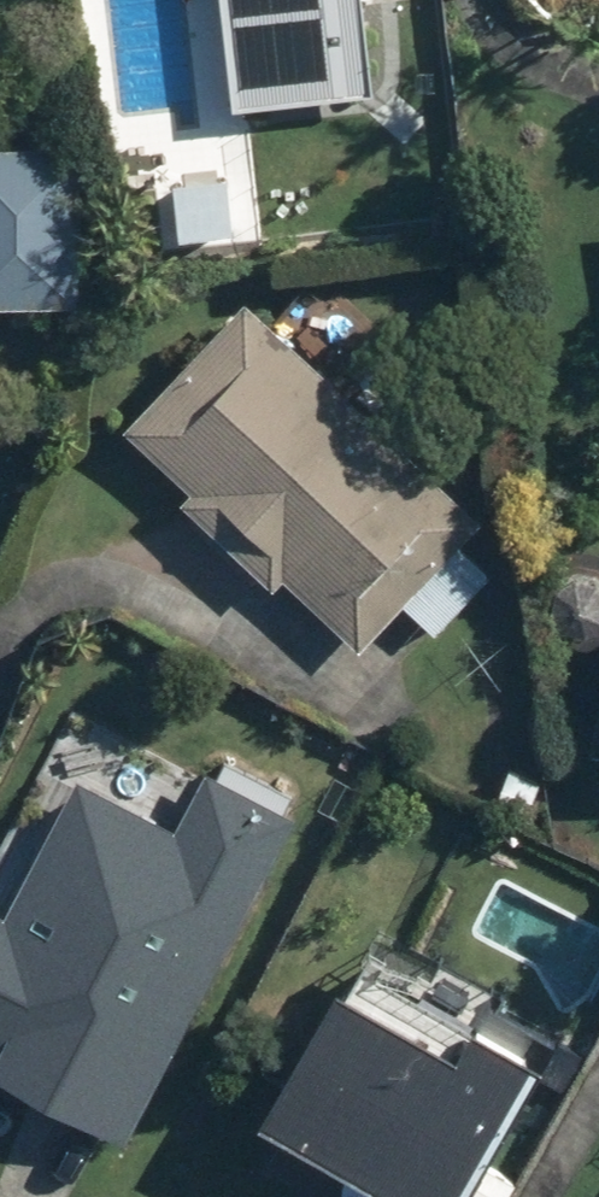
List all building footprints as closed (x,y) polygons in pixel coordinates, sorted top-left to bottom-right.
[(242,103),(384,89),(375,0),(231,0),(242,103)] [(90,139),(0,139),(0,299),(90,299),(90,139)] [(190,234),(246,230),(241,169),(185,173),(190,234)] [(255,297),(134,424),(200,487),(190,498),(282,585),(292,575),(369,647),(412,601),(443,630),(498,572),(468,544),(490,520),(255,297)] [(591,561),(585,560),(578,559),(572,560),(566,561),(560,564),(555,567),(550,571),(546,576),(543,582),(542,588),(541,594),(541,601),(542,607),(544,613),(547,618),(551,623),(555,627),(561,631),(566,633),(573,635),(579,635),(585,635),(591,633),(597,630),(598,629),(598,567),(591,561)] [(134,1145),(306,814),(216,767),(168,859),(66,806),(13,908),(0,901),(0,1036),(41,958),(83,980),(26,1089),(134,1145)] [(274,1113),(426,1196),(480,1196),(558,1058),(492,1022),(478,1047),(350,977),(274,1113)]
